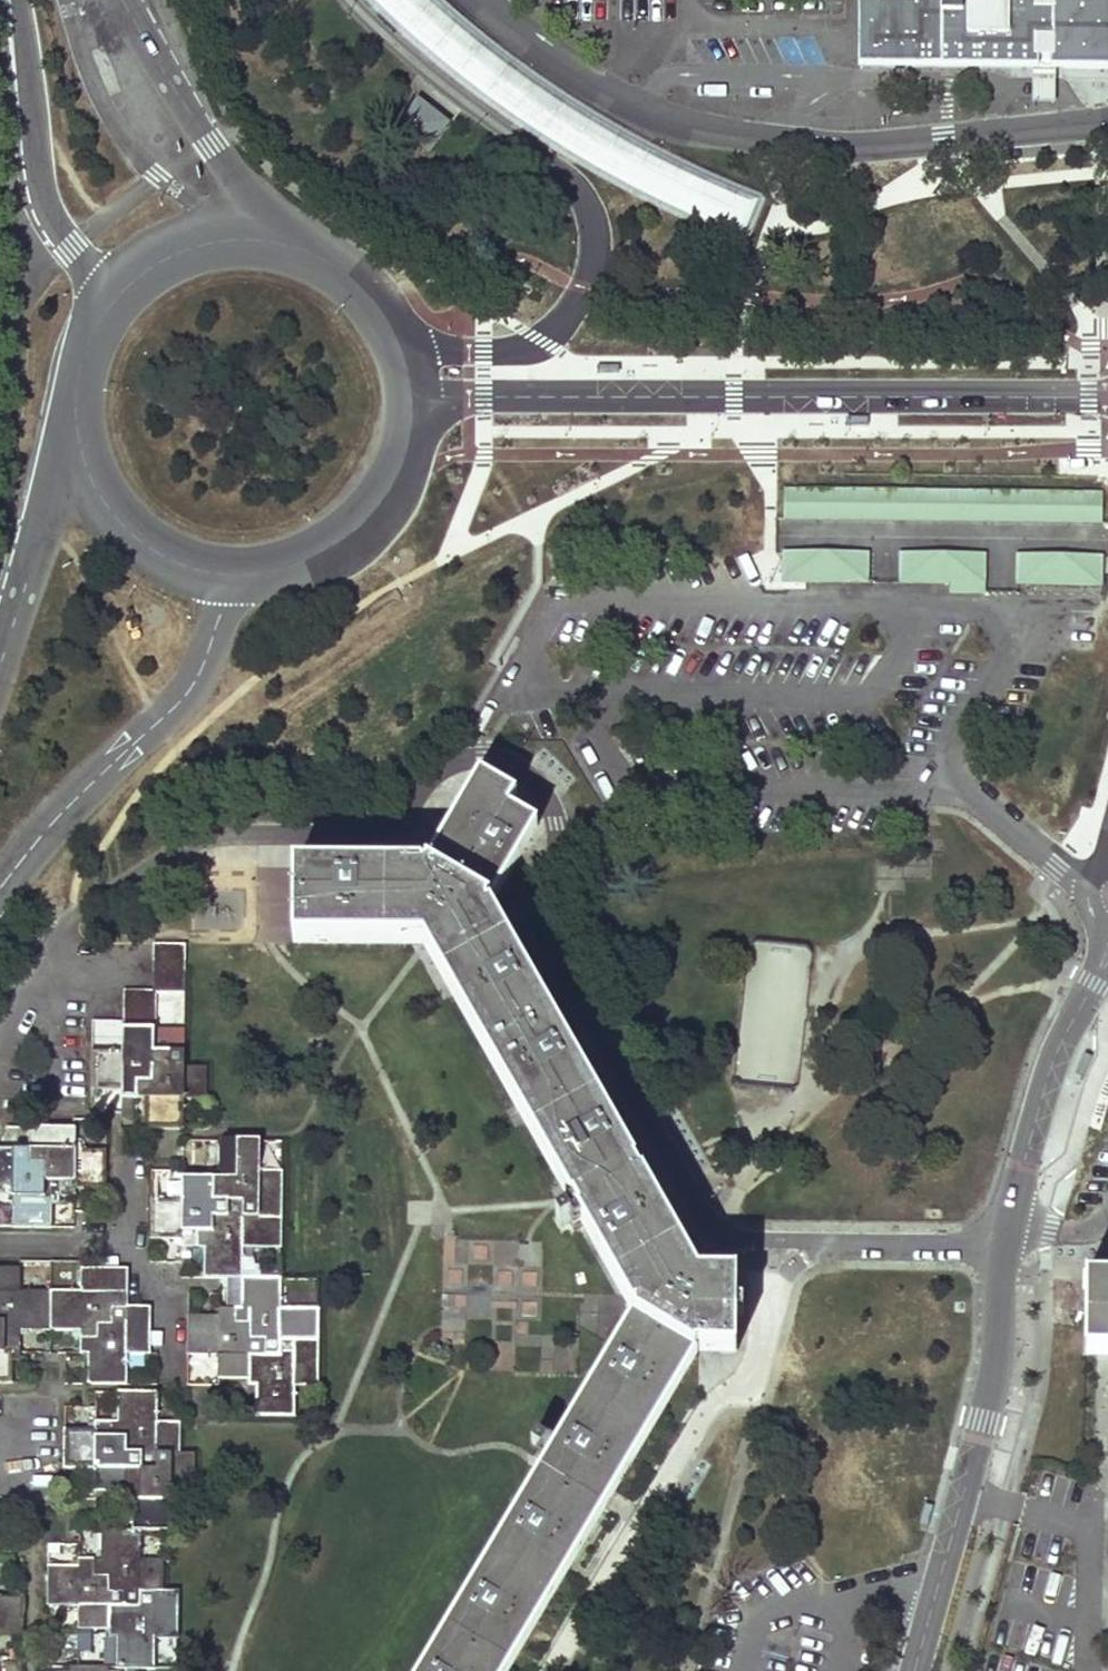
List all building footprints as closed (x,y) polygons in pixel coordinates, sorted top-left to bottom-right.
[(392,21),(439,60),(463,82),(513,117),(585,163),(665,206),(742,239),(743,238),(757,202),(757,201),(648,151),(571,101),(498,53),(436,0),(371,0),(392,21)] [(1049,10),(1036,10),(1036,0),(858,0),(857,66),(1033,67),(1056,68),(1107,68),(1107,0),(1049,0),(1049,10)] [(1056,104),(1056,68),(1033,67),(1032,104),(1056,104)] [(418,99),(398,124),(429,149),(449,124),(418,99)] [(1103,490),(784,486),(784,518),(1102,522),(1103,490)] [(869,549),(783,548),(783,582),(869,583),(869,549)] [(986,551),(900,550),(900,582),(949,582),(949,590),(986,591),(986,551)] [(1102,553),(1016,552),(1016,584),(1101,585),(1102,553)] [(698,1277),(490,910),(490,905),(536,826),(537,827),(537,826),(509,809),(516,796),(480,774),(426,867),(422,869),(294,868),(294,944),(296,944),(296,943),(424,944),(633,1312),(633,1315),(422,1670),(507,1670),(696,1353),(695,1353),(699,1350),(699,1351),(750,1351),(750,1314),(733,1313),(734,1277),(698,1277)] [(748,942),(738,1078),(800,1082),(809,946),(748,942)] [(185,945),(153,944),(153,960),(185,961),(185,945)] [(185,961),(153,960),(152,976),(185,976),(185,961)] [(185,976),(152,976),(152,991),(156,992),(184,992),(185,976)] [(123,1007),(156,1007),(156,992),(152,991),(123,990),(123,1007)] [(155,1029),(156,1007),(123,1007),(122,1028),(154,1029),(155,1029)] [(122,1052),(92,1051),(91,1089),(121,1090),(121,1098),(132,1098),(137,1099),(138,1082),(153,1082),(153,1067),(168,1067),(169,1052),(153,1052),(154,1030),(154,1029),(122,1028),(122,1052)] [(184,1052),(184,1031),(154,1030),(153,1052),(169,1052),(184,1052)] [(145,1099),(144,1129),(183,1130),(183,1099),(206,1099),(206,1068),(184,1068),(184,1052),(169,1052),(168,1067),(153,1067),(153,1082),(138,1082),(137,1099),(145,1099)] [(1084,1054),(1075,1073),(1083,1077),(1092,1057),(1084,1054)] [(121,1118),(132,1119),(132,1098),(121,1098),(121,1118)] [(73,1128),(29,1127),(28,1150),(28,1165),(44,1165),(44,1181),(59,1181),(59,1197),(75,1197),(75,1189),(105,1190),(106,1151),(75,1150),(76,1128),(73,1128)] [(259,1141),(220,1140),(219,1179),(213,1179),(212,1202),(228,1202),(243,1202),(243,1217),(281,1218),(282,1172),(259,1171),(259,1141)] [(51,1227),(51,1196),(59,1197),(59,1181),(44,1181),(44,1165),(28,1165),(28,1150),(0,1150),(0,1196),(13,1196),(13,1227),(51,1227)] [(181,1201),(151,1201),(150,1239),(181,1239),(181,1247),(197,1247),(197,1232),(212,1232),(212,1217),(228,1217),(228,1202),(212,1202),(213,1179),(182,1178),(181,1201)] [(204,1247),(204,1278),(227,1278),(242,1278),(242,1248),(281,1248),(281,1218),(243,1217),(243,1202),(228,1202),(228,1217),(212,1217),(212,1232),(197,1232),(197,1247),(204,1247)] [(0,1269),(0,1323),(5,1323),(4,1338),(19,1338),(20,1331),(50,1331),(50,1292),(20,1292),(21,1269),(19,1269),(0,1269)] [(82,1269),(81,1269),(80,1292),(50,1292),(50,1331),(80,1331),(80,1337),(95,1338),(96,1322),(111,1323),(111,1308),(127,1308),(127,1269),(82,1269)] [(242,1278),(227,1278),(226,1309),(234,1309),(242,1309),(242,1278)] [(280,1279),(242,1278),(242,1309),(234,1309),(233,1324),(249,1324),(249,1340),(264,1340),(264,1355),(279,1355),(279,1340),(318,1340),(318,1310),(280,1310),(280,1279)] [(1097,1282),(1095,1355),(1107,1355),(1107,1282),(1097,1282)] [(291,1301),(316,1298),(314,1283),(289,1287),(291,1301)] [(87,1385),(126,1385),(126,1354),(149,1354),(149,1353),(150,1308),(127,1308),(111,1308),(111,1323),(96,1322),(95,1338),(80,1337),(80,1354),(88,1354),(87,1385)] [(218,1316),(188,1316),(187,1355),(218,1355),(218,1378),(248,1378),(248,1355),(264,1355),(264,1340),(249,1340),(249,1324),(233,1324),(234,1309),(226,1309),(218,1309),(218,1316)] [(11,1384),(11,1354),(19,1354),(19,1338),(4,1338),(5,1323),(0,1323),(0,1384),(11,1384)] [(256,1378),(256,1417),(294,1417),(294,1386),(318,1386),(318,1340),(279,1340),(279,1355),(264,1355),(248,1355),(248,1378),(256,1378)] [(157,1392),(118,1392),(118,1423),(110,1423),(110,1438),(125,1438),(125,1454),(140,1454),(140,1469),(156,1469),(156,1454),(180,1454),(180,1424),(156,1424),(157,1392)] [(70,1430),(64,1430),(63,1468),(94,1469),(94,1492),(118,1492),(124,1492),(124,1469),(140,1469),(140,1454),(125,1454),(125,1438),(110,1438),(110,1423),(95,1422),(94,1430),(70,1430)] [(132,1492),(131,1530),(140,1530),(171,1531),(171,1500),(194,1500),(195,1454),(180,1454),(156,1454),(156,1469),(140,1469),(124,1469),(124,1492),(132,1492)] [(94,1501),(118,1501),(118,1492),(94,1492),(94,1499),(94,1501)] [(926,1503),(919,1524),(928,1527),(934,1505),(926,1503)] [(140,1560),(140,1530),(131,1530),(102,1530),(102,1560),(93,1560),(93,1575),(109,1575),(109,1590),(124,1590),(124,1607),(139,1607),(140,1591),(163,1591),(163,1562),(162,1561),(140,1560)] [(48,1567),(47,1636),(78,1637),(78,1631),(109,1632),(109,1607),(124,1607),(124,1590),(109,1590),(109,1575),(93,1575),(93,1560),(79,1559),(79,1567),(48,1567)] [(139,1668),(154,1668),(154,1637),(177,1638),(178,1591),(163,1591),(140,1591),(139,1607),(124,1607),(109,1607),(109,1632),(116,1632),(116,1668),(139,1668)] [(20,1659),(21,1598),(0,1597),(0,1658),(20,1659)]
